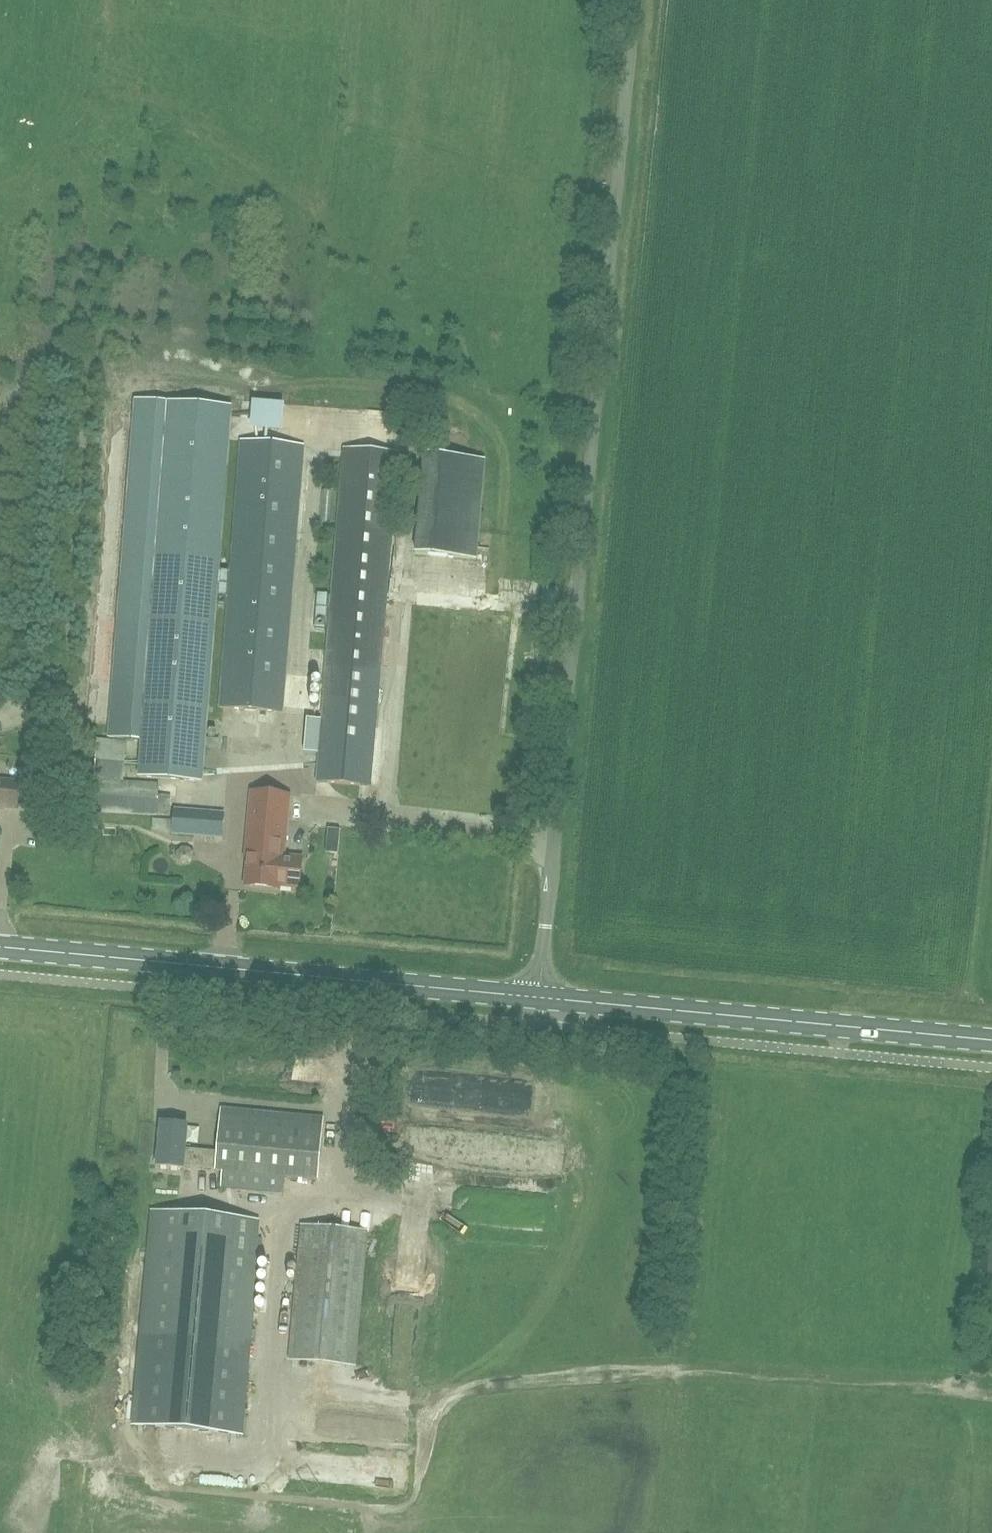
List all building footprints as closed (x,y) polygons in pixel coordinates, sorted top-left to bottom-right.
[(228,408),(166,403),(133,400),(108,739),(141,741),(138,778),(201,782),(228,408)] [(219,708),(282,713),(302,445),(239,441),(219,708)] [(343,449),(321,721),(306,720),(303,754),(318,755),(316,783),(371,787),(398,453),(343,449)] [(475,561),(485,461),(424,456),(415,555),(475,561)] [(159,796),(159,785),(122,783),(125,740),(99,738),(93,814),(158,818),(157,816),(170,817),(171,797),(159,796)] [(20,783),(0,781),(0,808),(17,810),(20,783)] [(303,858),(283,856),(290,796),(251,792),(244,860),(249,860),(246,886),(278,890),(278,887),(300,890),(303,858)] [(172,836),(194,837),(223,839),(225,814),(173,810),(172,836)] [(329,826),(327,850),(339,851),(342,827),(329,826)] [(186,1167),(194,1168),(215,1169),(215,1172),(222,1173),(220,1190),(282,1195),(283,1177),(317,1180),(323,1119),(222,1110),(217,1153),(186,1151),(187,1127),(162,1125),(159,1166),(186,1168),(186,1167)] [(239,1436),(257,1223),(154,1214),(136,1427),(239,1436)] [(366,1232),(301,1227),(290,1360),(355,1366),(366,1232)]
